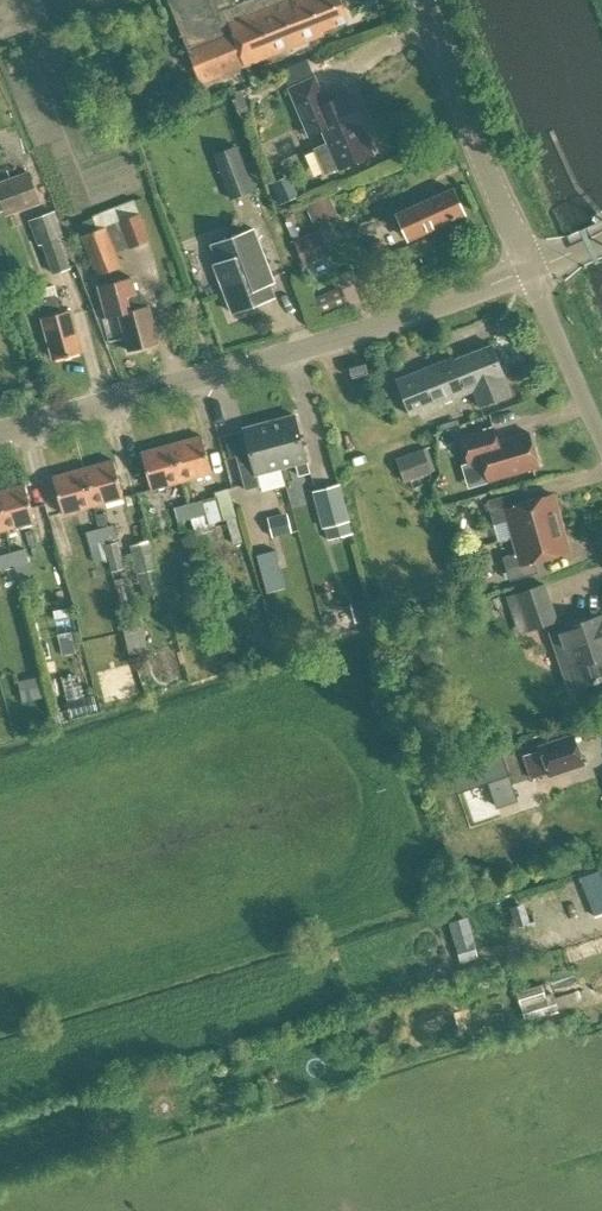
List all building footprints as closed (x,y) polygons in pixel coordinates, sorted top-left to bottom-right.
[(347,23),(338,0),(248,0),(237,4),(236,0),(168,0),(200,85),(323,36),(322,32),(347,23)] [(327,103),(316,77),(287,89),(308,138),(322,132),(328,145),(315,151),(325,176),(374,155),(362,127),(366,125),(354,94),(349,96),(348,94),(327,103)] [(236,147),(214,156),(232,201),(254,192),(236,147)] [(28,175),(0,186),(0,213),(2,212),(5,219),(39,206),(28,175)] [(426,232),(464,215),(453,191),(416,208),(397,216),(408,240),(426,232)] [(64,239),(56,215),(31,225),(40,250),(44,249),(54,275),(69,269),(59,241),(64,239)] [(107,228),(117,255),(151,242),(141,215),(107,228)] [(122,268),(117,255),(107,228),(80,238),(96,278),(122,268)] [(254,230),(211,246),(218,264),(214,266),(232,314),(274,298),(269,284),(274,283),(254,230)] [(295,239),(303,261),(325,253),(317,231),(295,239)] [(131,277),(99,286),(108,320),(119,317),(129,352),(158,344),(148,307),(144,308),(140,293),(136,294),(131,277)] [(53,359),(82,351),(71,312),(62,314),(57,297),(37,302),(53,359)] [(480,408),(509,396),(502,377),(504,376),(492,346),(453,362),(452,359),(396,381),(409,416),(473,391),(480,408)] [(370,374),(368,365),(350,369),(353,379),(370,374)] [(267,424),(279,468),(295,464),(299,477),(310,474),(295,417),(267,424)] [(256,475),(279,468),(267,424),(244,430),(250,454),(236,458),(245,491),(259,487),(256,475)] [(537,468),(528,432),(497,440),(494,427),(461,435),(467,461),(481,458),(487,480),(537,468)] [(202,437),(171,445),(181,482),(212,474),(202,437)] [(171,445),(141,454),(151,491),(181,482),(171,445)] [(432,473),(423,449),(396,459),(405,483),(432,473)] [(113,461),(83,470),(93,507),(124,498),(113,461)] [(83,470),(52,478),(63,515),(93,507),(83,470)] [(0,493),(0,514),(5,531),(35,523),(25,486),(0,493)] [(350,522),(340,486),(313,493),(323,530),(350,522)] [(178,502),(182,519),(195,516),(197,527),(240,518),(234,491),(178,502)] [(515,494),(487,502),(493,526),(507,522),(512,538),(562,524),(554,496),(519,506),(515,494)] [(292,534),(287,514),(268,519),(273,539),(292,534)] [(516,554),(503,558),(510,582),(538,574),(534,562),(570,552),(562,524),(512,538),(516,554)] [(118,540),(114,526),(87,535),(95,563),(107,560),(103,545),(118,540)] [(158,570),(152,549),(134,554),(140,575),(158,570)] [(33,580),(27,561),(24,550),(11,554),(15,565),(20,584),(33,580)] [(15,565),(11,554),(0,557),(0,562),(7,588),(20,584),(15,565)] [(543,585),(506,598),(518,636),(556,623),(543,585)] [(577,689),(601,680),(601,659),(600,652),(601,651),(601,616),(558,631),(577,689)] [(98,662),(136,655),(130,624),(92,631),(98,662)] [(586,766),(575,734),(539,746),(550,779),(586,766)] [(509,752),(458,766),(463,784),(496,774),(499,785),(517,780),(509,752)] [(595,917),(601,914),(601,869),(581,876),(595,917)] [(528,1016),(587,1007),(584,991),(554,996),(552,983),(524,987),(528,1016)]
